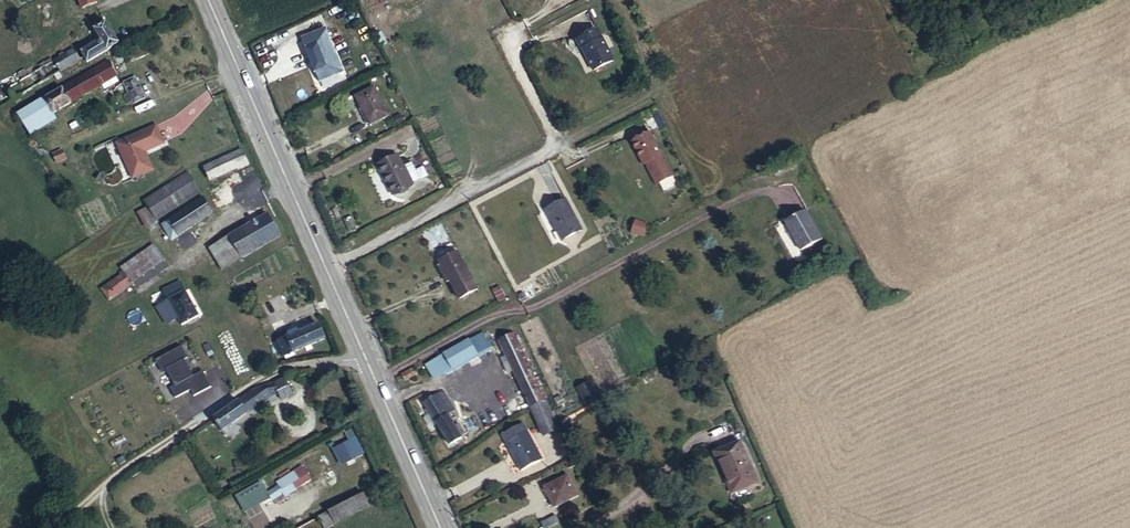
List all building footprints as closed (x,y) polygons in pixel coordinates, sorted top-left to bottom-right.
[(58,50),(64,62),(66,65),(98,46),(87,21),(74,27),(80,39),(58,50)] [(594,26),(573,37),(578,47),(582,45),(587,54),(584,56),(591,68),(610,57),(594,26)] [(306,32),(301,33),(294,37),(298,47),(294,50),(303,73),(308,71),(312,78),(328,71),(315,40),(310,42),(306,32)] [(26,103),(34,118),(91,85),(83,70),(26,103)] [(108,103),(121,96),(110,74),(97,81),(108,103)] [(367,93),(351,101),(364,129),(380,122),(367,93)] [(8,113),(17,128),(34,118),(26,103),(8,113)] [(14,130),(17,128),(8,113),(6,115),(14,130)] [(139,165),(130,145),(133,143),(135,146),(150,139),(142,121),(103,139),(119,174),(139,165)] [(644,134),(627,143),(638,167),(641,166),(652,188),(670,179),(658,157),(656,158),(644,134)] [(227,145),(191,163),(197,176),(234,157),(227,145)] [(56,163),(66,158),(61,147),(50,153),(56,163)] [(404,191),(395,173),(389,160),(368,171),(383,202),(404,191)] [(403,169),(395,173),(404,191),(412,187),(403,169)] [(171,175),(131,197),(141,216),(181,192),(171,175)] [(560,193),(537,206),(551,236),(575,223),(560,193)] [(186,196),(146,222),(155,236),(195,210),(186,196)] [(249,199),(214,226),(225,238),(259,210),(249,199)] [(131,208),(120,213),(127,229),(138,224),(131,208)] [(806,213),(785,224),(800,251),(819,240),(806,213)] [(630,232),(643,236),(647,222),(634,218),(630,232)] [(436,238),(418,247),(420,252),(428,266),(437,284),(455,275),(436,238)] [(428,266),(420,252),(418,253),(425,268),(428,266)] [(137,266),(145,280),(159,270),(151,257),(137,266)] [(159,270),(145,280),(151,288),(138,296),(148,312),(157,306),(163,314),(181,302),(159,270)] [(107,271),(83,289),(93,303),(117,285),(107,271)] [(303,318),(270,330),(275,345),(310,332),(303,318)] [(275,345),(270,330),(260,334),(265,348),(275,345)] [(527,407),(542,398),(507,334),(492,343),(527,407)] [(458,341),(432,355),(441,369),(466,355),(458,341)] [(417,366),(415,360),(396,371),(401,380),(413,373),(410,369),(417,366)] [(274,383),(220,422),(229,435),(284,394),(291,406),(303,398),(292,379),(280,387),(274,383)] [(579,387),(588,404),(598,399),(588,382),(579,387)] [(437,392),(420,402),(446,447),(458,439),(455,433),(459,431),(454,421),(449,423),(446,418),(443,421),(440,414),(447,411),(437,392)] [(558,427),(556,422),(542,398),(527,407),(541,435),(558,427)] [(332,446),(338,463),(363,455),(354,426),(344,429),(348,441),(332,446)] [(335,427),(320,438),(326,447),(341,436),(335,427)] [(520,430),(499,442),(514,469),(535,458),(520,430)] [(732,439),(706,451),(726,492),(752,480),(732,439)] [(560,478),(538,490),(549,511),(571,499),(560,478)] [(277,480),(265,488),(271,498),(283,490),(277,480)] [(271,498),(265,488),(263,485),(251,493),(259,506),(271,498)] [(370,488),(324,520),(330,527),(338,527),(378,500),(370,488)] [(225,526),(227,527),(252,527),(257,525),(250,512),(225,526)]
